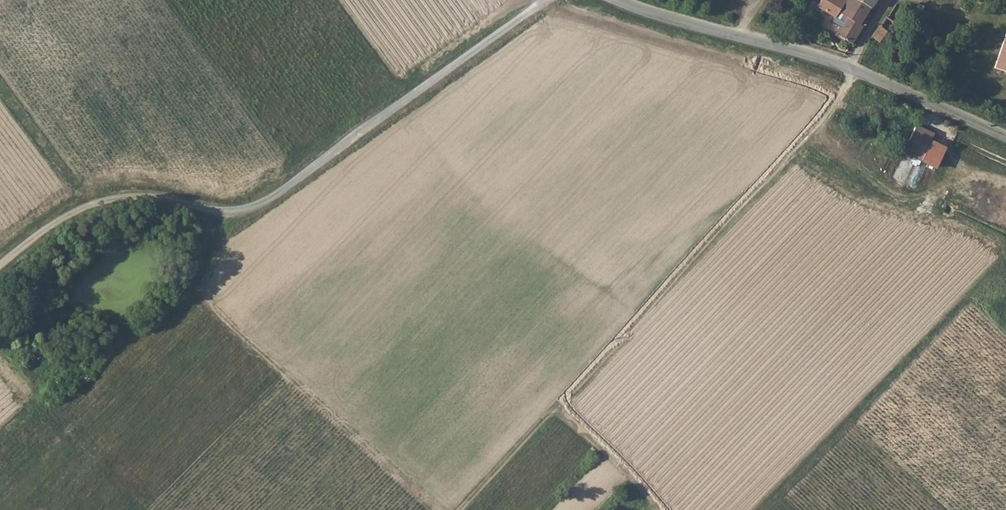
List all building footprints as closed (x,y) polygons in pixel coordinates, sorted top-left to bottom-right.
[(827,0),(821,0),(817,6),(821,8),(827,0)] [(833,0),(827,0),(821,8),(825,11),(833,0)] [(853,43),(863,26),(861,25),(871,8),(863,3),(859,0),(846,0),(845,1),(844,0),(833,0),(825,11),(835,17),(839,12),(848,17),(838,35),(853,43)] [(863,3),(871,8),(876,0),(859,0),(863,3)] [(884,49),(898,59),(909,67),(918,54),(916,53),(921,46),(906,36),(902,43),(897,40),(901,34),(897,30),(900,26),(886,17),(872,38),(886,47),(884,49)] [(994,68),(1005,72),(1005,34),(994,68)] [(892,106),(900,110),(903,104),(894,100),(892,106)] [(927,141),(929,136),(935,139),(943,122),(923,113),(913,134),(927,141)]
